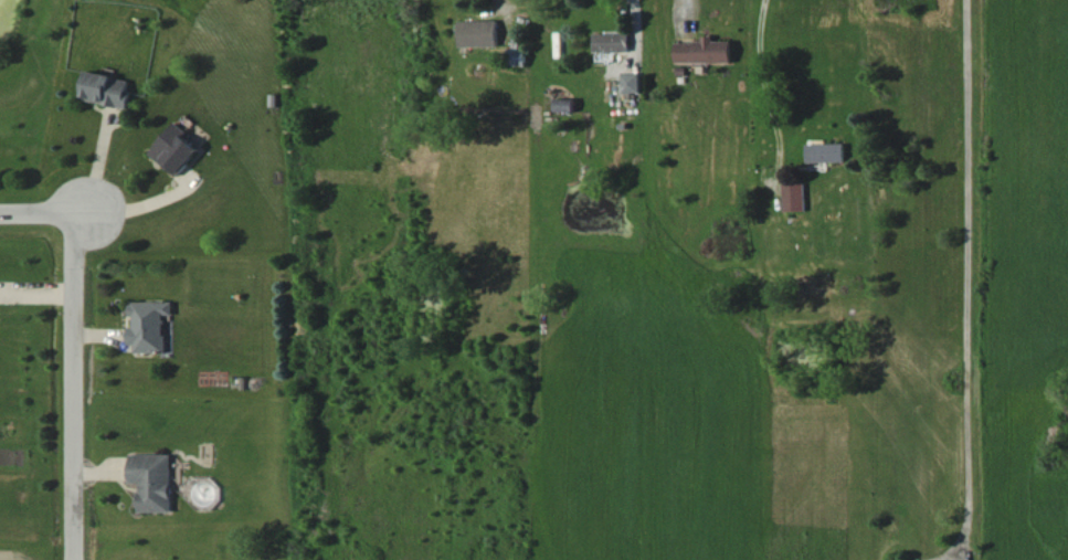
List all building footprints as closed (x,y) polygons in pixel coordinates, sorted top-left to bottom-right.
[(460,20),(460,47),(498,46),(498,19),(460,20)] [(629,32),(595,33),(595,51),(630,51),(629,32)] [(733,61),(733,40),(715,40),(715,35),(704,36),(704,41),(676,42),(677,62),(733,61)] [(133,78),(89,72),(85,100),(129,107),(133,78)] [(640,73),(622,73),(623,92),(640,92),(640,73)] [(574,98),(556,98),(556,111),(574,111),(574,98)] [(186,136),(190,130),(176,120),(152,156),(181,175),(201,146),(186,136)] [(846,143),(808,143),(808,162),(846,161),(846,143)] [(806,210),(805,183),(784,183),(785,211),(806,210)] [(174,301),(132,301),(132,351),(166,351),(166,314),(174,314),(174,301)] [(172,454),(131,454),(131,482),(139,482),(140,512),(172,511),(172,454)]
